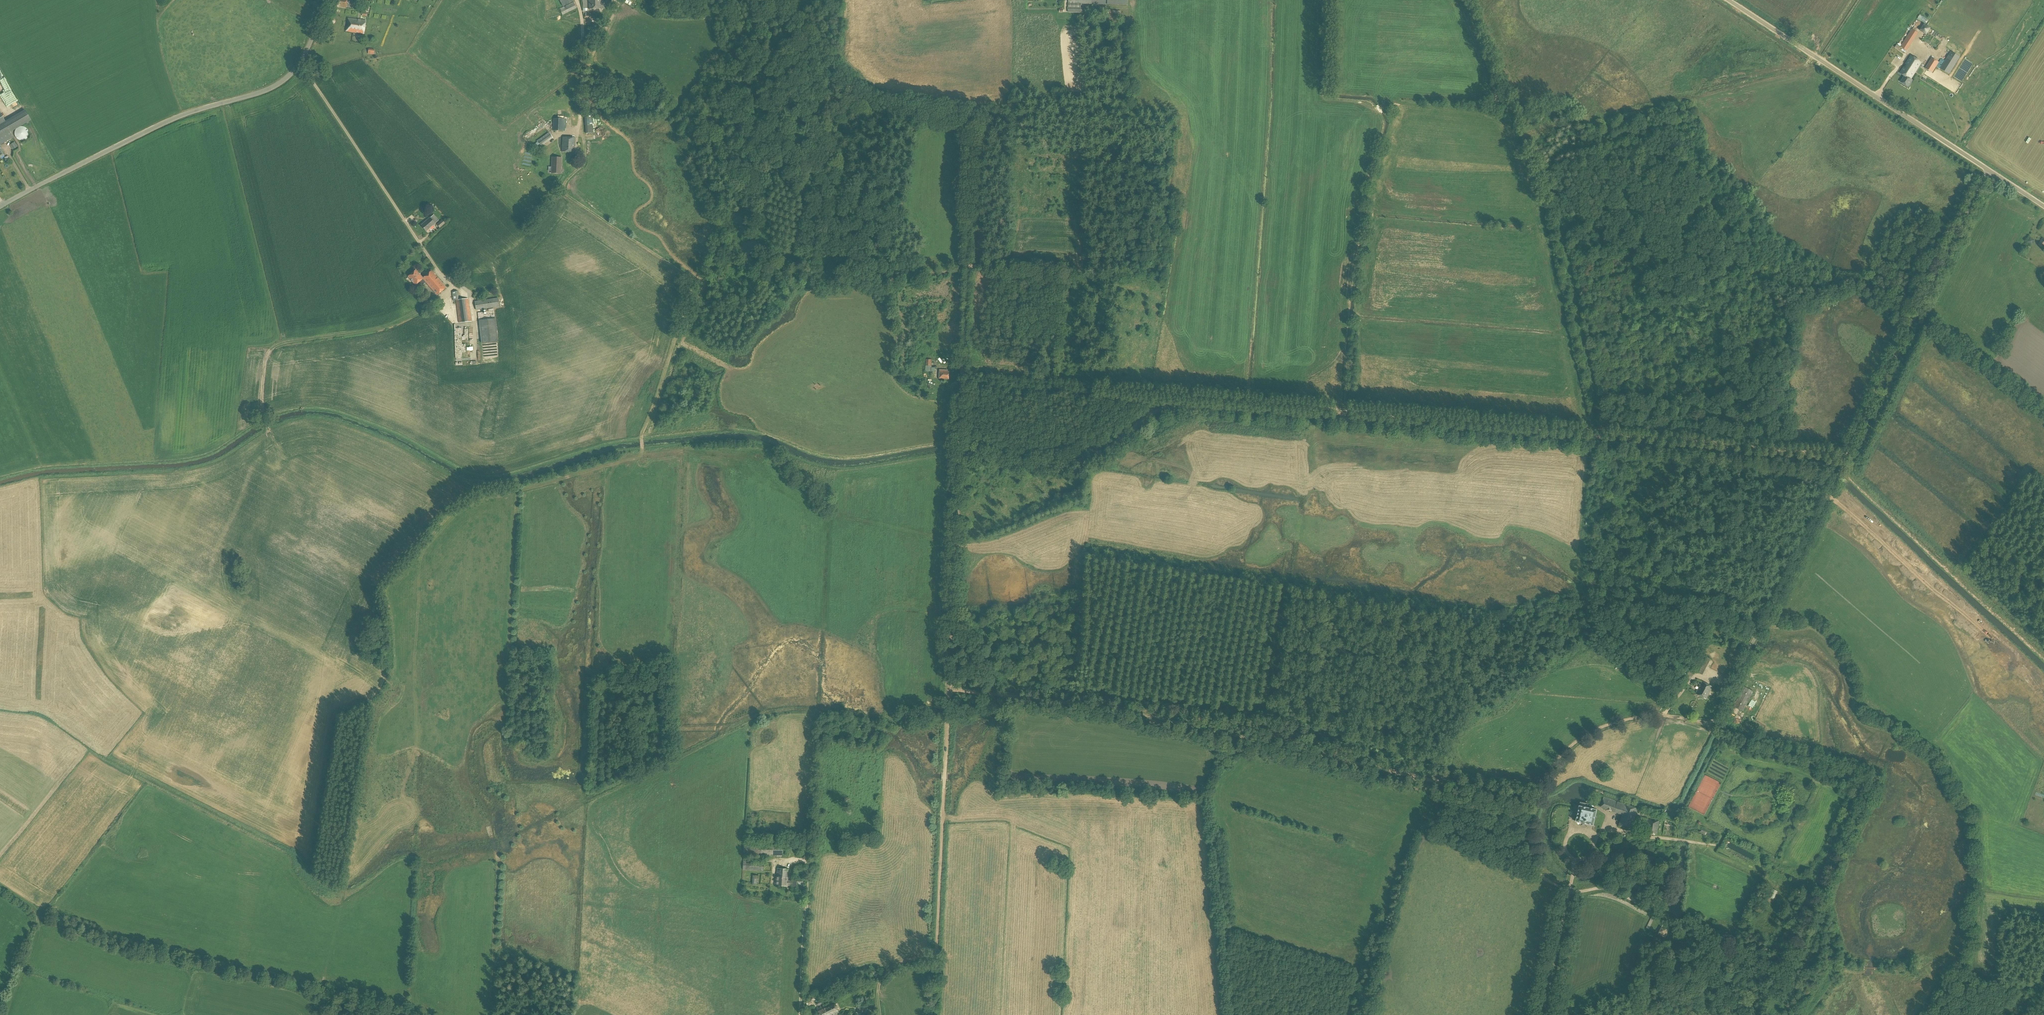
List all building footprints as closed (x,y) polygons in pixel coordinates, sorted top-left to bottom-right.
[(347,0),(338,0),(337,7),(346,8),(347,0)] [(602,9),(602,0),(589,0),(589,9),(602,9)] [(562,15),(576,8),(574,2),(560,9),(562,15)] [(364,33),(365,20),(348,18),(346,31),(364,33)] [(1952,50),(1941,68),(1950,73),(1961,55),(1952,50)] [(1910,56),(1900,72),(1904,75),(1900,81),(1908,86),(1913,79),(1911,78),(1920,63),(1910,56)] [(1931,61),(1926,68),(1933,72),(1940,61),(1933,56),(1930,60),(1931,61)] [(18,128),(18,127),(31,120),(25,110),(5,121),(0,113),(0,145),(5,142),(13,137),(10,132),(18,128)] [(586,134),(593,133),(591,113),(584,114),(586,134)] [(566,119),(564,119),(554,118),(553,131),(563,131),(566,131),(566,119)] [(22,141),(23,141),(23,140),(24,140),(25,140),(26,139),(27,139),(27,138),(28,138),(28,137),(28,136),(29,135),(29,134),(29,133),(29,132),(28,132),(28,131),(28,130),(27,130),(27,129),(26,129),(26,128),(25,128),(25,127),(24,127),(23,127),(22,127),(21,127),(20,127),(19,127),(18,128),(17,128),(17,129),(16,129),(16,130),(15,130),(15,131),(15,132),(15,133),(15,134),(15,135),(15,136),(15,137),(16,137),(16,138),(17,139),(18,139),(18,140),(19,140),(20,140),(20,141),(21,141),(22,141)] [(541,147),(553,138),(549,132),(537,141),(541,147)] [(574,153),(575,137),(563,137),(562,152),(574,153)] [(561,173),(562,158),(552,157),(552,173),(561,173)] [(430,218),(421,225),(426,232),(435,224),(439,220),(434,215),(430,218)] [(423,278),(416,270),(409,277),(416,285),(418,283),(421,286),(426,282),(437,295),(446,287),(432,271),(423,278)] [(459,300),(458,291),(452,292),(453,301),(455,300),(459,323),(472,322),(468,298),(459,300)] [(476,310),(499,307),(498,298),(475,301),(476,310)] [(949,379),(949,372),(948,372),(948,370),(940,370),(939,379),(949,379)] [(1702,675),(1710,659),(1698,653),(1690,668),(1691,669),(1687,674),(1691,678),(1696,672),(1702,675)] [(1717,666),(1711,674),(1716,678),(1722,669),(1717,666)] [(1706,699),(1712,687),(1702,681),(1696,693),(1706,699)] [(1742,711),(1753,691),(1743,687),(1733,706),(1742,711)] [(1632,830),(1637,808),(1604,797),(1600,807),(1621,815),(1618,826),(1632,830)] [(1587,808),(1588,804),(1580,802),(1579,806),(1578,812),(1575,821),(1593,825),(1596,810),(1587,808)] [(1695,816),(1687,812),(1685,817),(1692,821),(1695,816)] [(1654,822),(1651,821),(1652,820),(1647,819),(1645,833),(1657,835),(1659,821),(1654,820),(1654,822)] [(746,861),(743,861),(742,870),(763,871),(763,862),(749,861),(749,863),(746,863),(746,861)] [(802,881),(788,881),(788,869),(777,868),(776,881),(775,885),(792,886),(792,892),(800,892),(800,885),(802,885),(802,881)] [(1661,899),(1664,887),(1656,885),(1653,897),(1661,899)] [(1665,938),(1669,928),(1663,925),(1658,935),(1665,938)] [(839,1013),(834,1001),(817,1009),(819,1014),(835,1014),(839,1013)] [(862,1014),(865,1007),(860,1004),(856,1012),(862,1014)]
